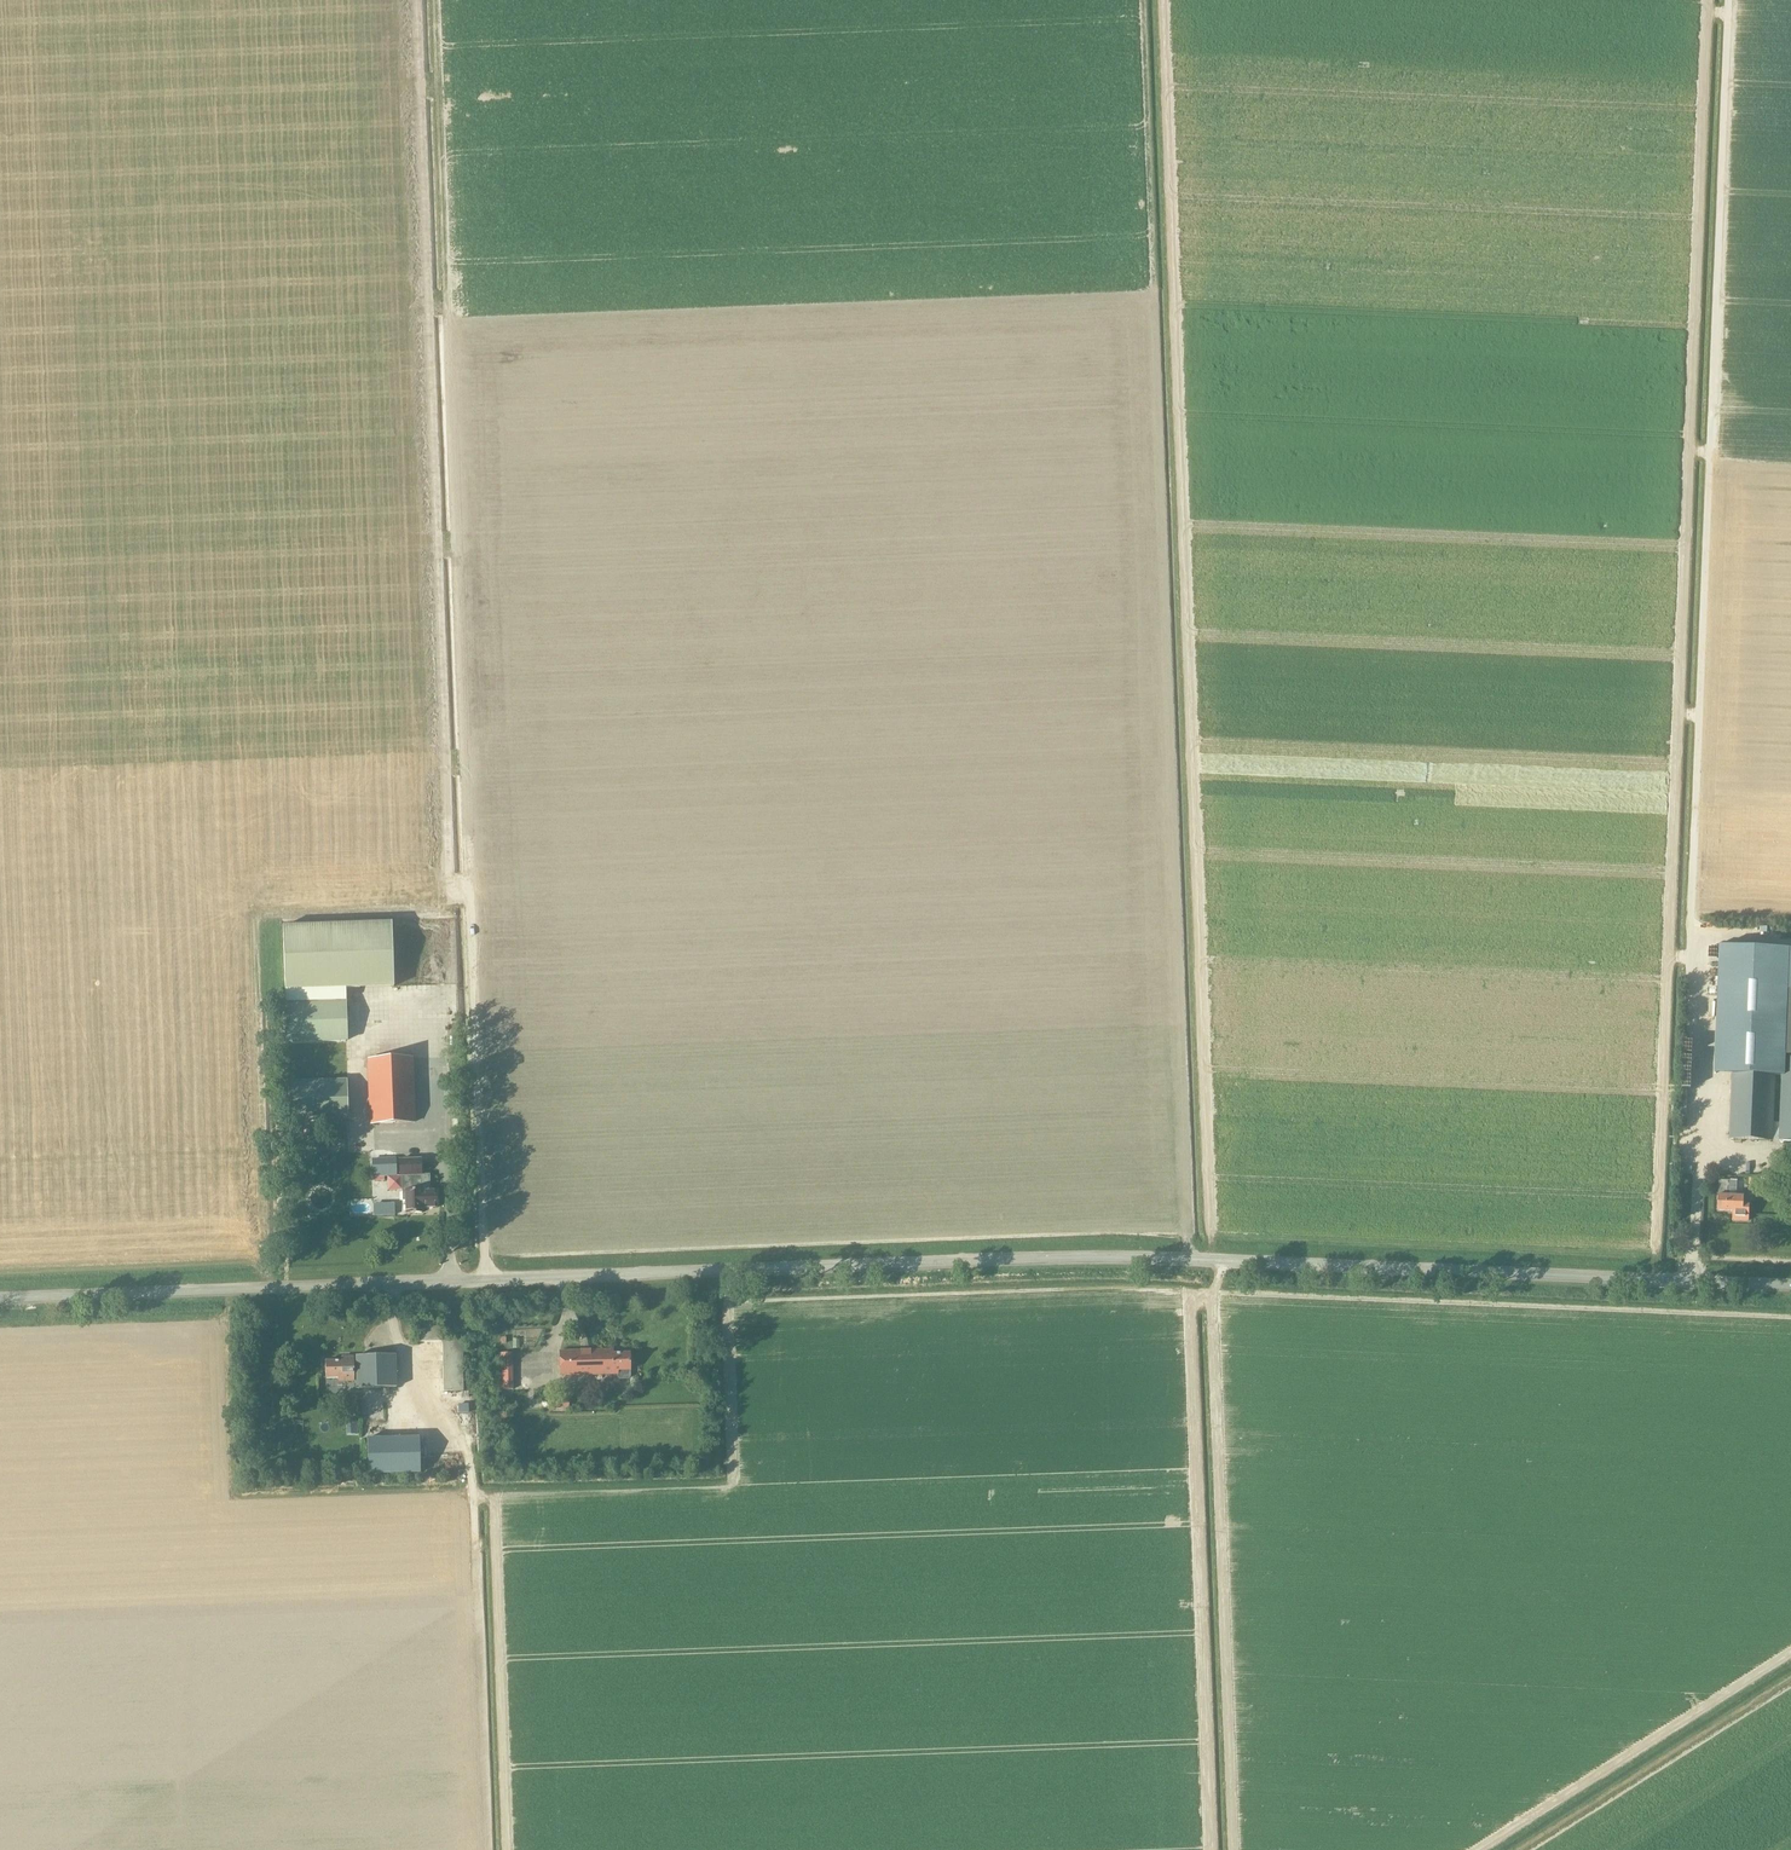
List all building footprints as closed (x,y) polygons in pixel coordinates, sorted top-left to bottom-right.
[(282,926),(285,990),(393,986),(391,922),(282,926)] [(1786,1032),(1788,989),(1789,989),(1790,969),(1721,966),(1718,1029),(1786,1032)] [(285,1004),(286,1043),(345,1041),(344,1002),(285,1004)] [(370,1123),(414,1122),(412,1058),(368,1059),(370,1123)] [(1778,1141),(1790,1142),(1790,1058),(1782,1058),(1779,1122),(1772,1122),(1774,1077),(1732,1075),(1729,1139),(1771,1140),(1778,1141)] [(288,1081),(289,1120),(348,1119),(346,1079),(288,1081)] [(421,1158),(399,1159),(399,1175),(401,1175),(402,1200),(405,1200),(406,1213),(423,1212),(422,1208),(437,1207),(436,1190),(430,1191),(429,1174),(421,1174),(421,1158)] [(1743,1205),(1743,1196),(1726,1196),(1727,1180),(1718,1180),(1718,1195),(1717,1195),(1716,1210),(1732,1211),(1732,1220),(1748,1221),(1749,1205),(1743,1205)] [(442,1321),(416,1321),(417,1341),(442,1340),(444,1390),(463,1390),(462,1339),(442,1340),(442,1321)] [(630,1370),(630,1353),(606,1353),(606,1349),(559,1350),(560,1375),(617,1373),(617,1377),(619,1379),(628,1379),(630,1376),(630,1370)] [(499,1390),(513,1389),(512,1352),(498,1353),(499,1390)] [(384,1387),(396,1386),(395,1355),(342,1357),(342,1360),(325,1361),(325,1378),(338,1377),(338,1381),(356,1380),(356,1388),(359,1388),(360,1421),(385,1421),(384,1387)] [(367,1438),(368,1473),(420,1472),(419,1436),(367,1438)] [(568,1480),(569,1487),(578,1486),(577,1479),(568,1480)]
